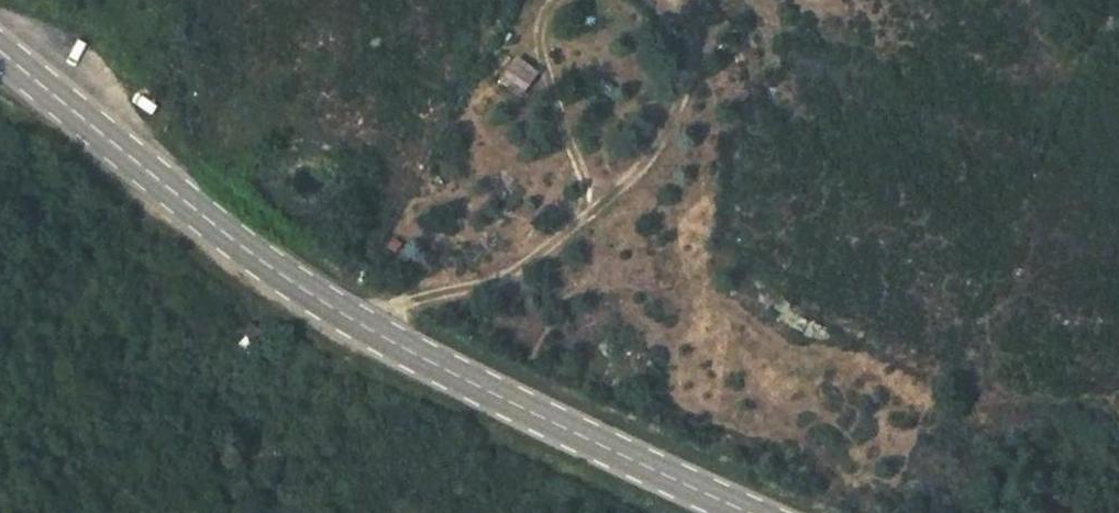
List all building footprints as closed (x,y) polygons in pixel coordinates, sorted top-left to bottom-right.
[(538,74),(516,58),(498,83),(521,99),(538,74)]
